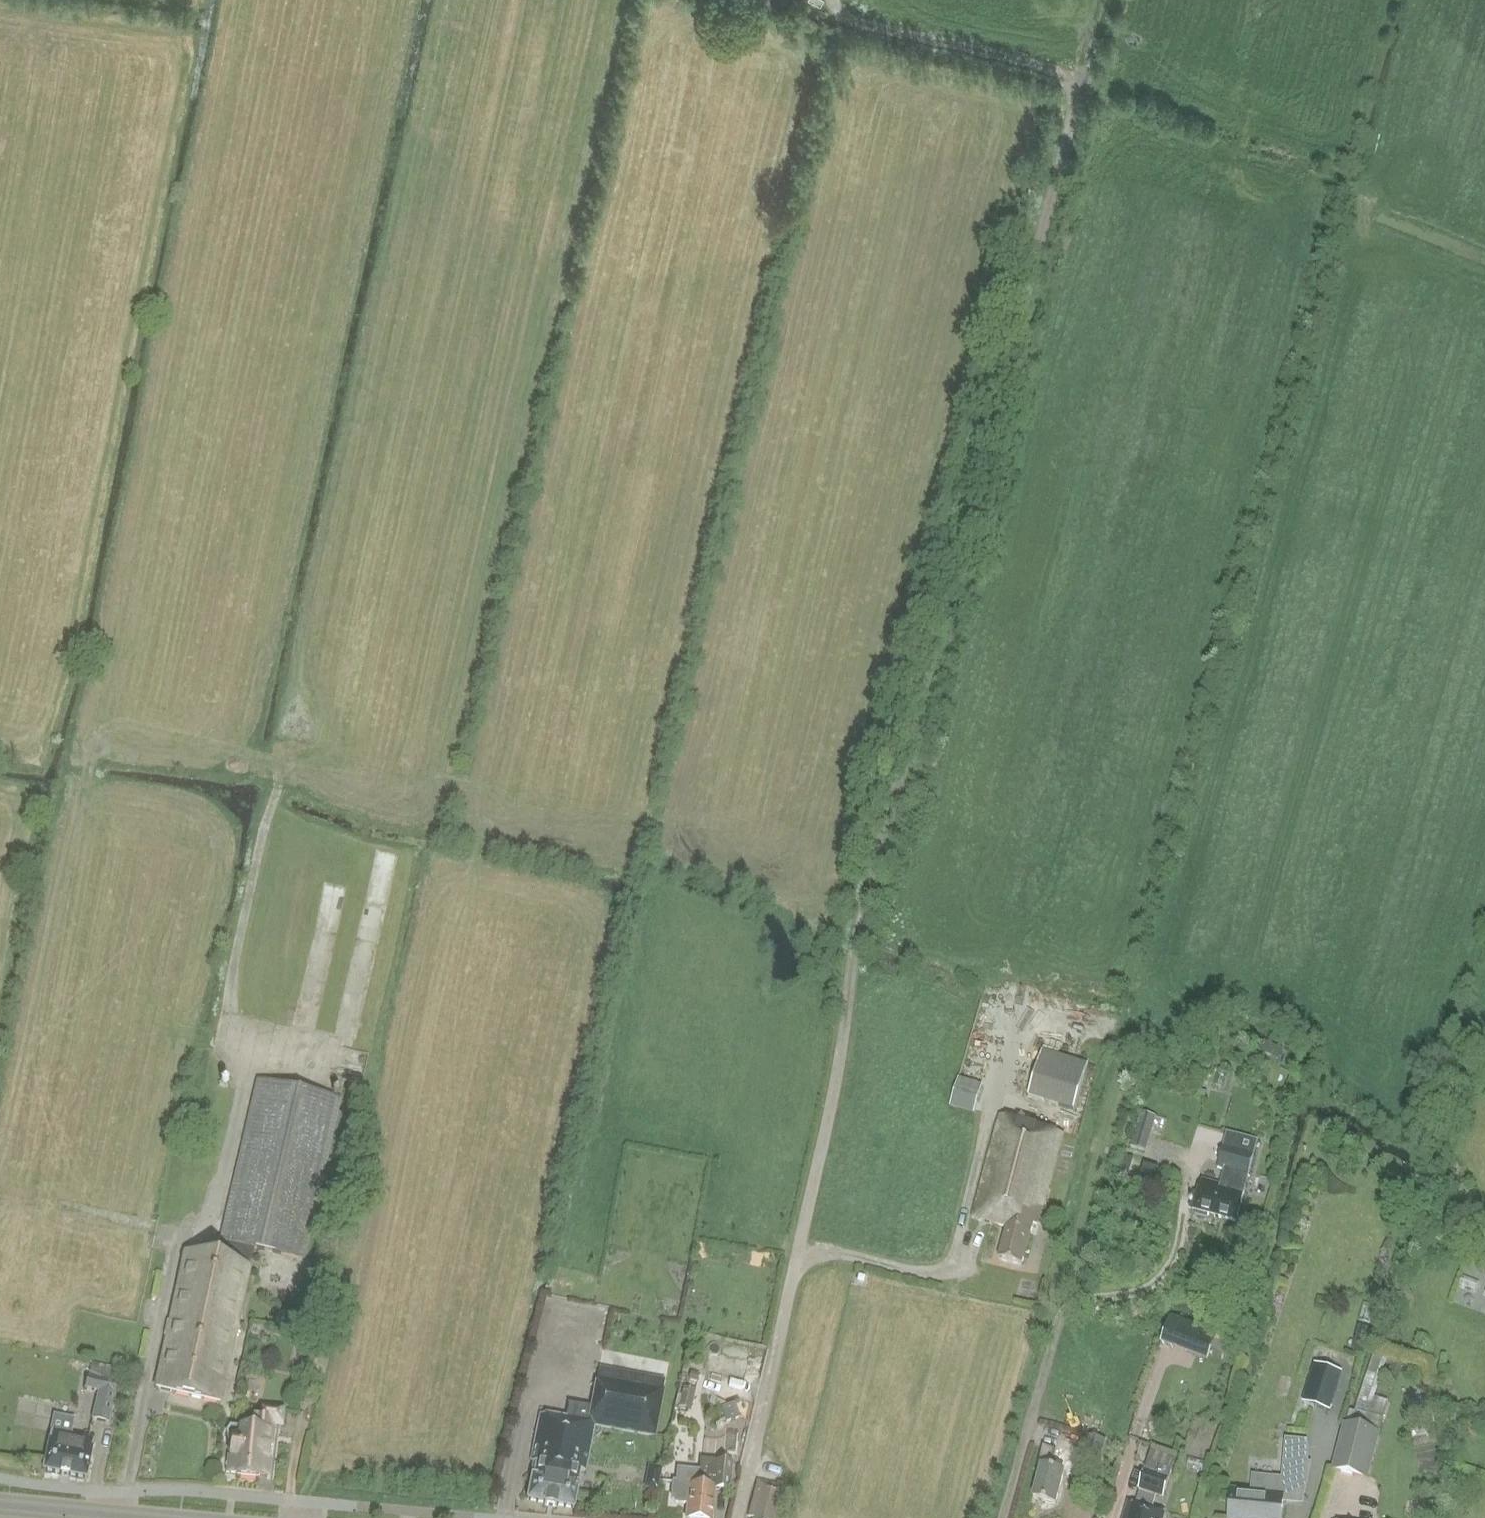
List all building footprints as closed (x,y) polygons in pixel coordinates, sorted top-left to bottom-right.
[(1027,1096),(1074,1109),(1088,1060),(1041,1046),(1027,1096)] [(974,1113),(982,1083),(959,1077),(951,1107),(974,1113)] [(303,1259),(341,1099),(257,1080),(221,1240),(229,1242),(225,1261),(185,1252),(156,1388),(221,1403),(254,1247),(303,1259)] [(1197,1096),(1205,1099),(1207,1092),(1199,1090),(1197,1096)] [(1146,1151),(1156,1117),(1141,1112),(1131,1146),(1146,1151)] [(1037,1224),(1062,1132),(1000,1115),(973,1218),(1007,1227),(999,1259),(1022,1265),(1033,1223),(1037,1224)] [(1237,1223),(1256,1155),(1260,1141),(1227,1132),(1217,1168),(1226,1170),(1222,1185),(1203,1179),(1199,1194),(1195,1193),(1190,1208),(1194,1210),(1194,1211),(1237,1223)] [(1479,1281),(1463,1275),(1459,1287),(1475,1292),(1479,1281)] [(1359,1322),(1371,1324),(1375,1306),(1364,1303),(1359,1322)] [(1169,1322),(1163,1342),(1209,1359),(1216,1339),(1169,1322)] [(252,1327),(248,1342),(259,1344),(263,1329),(252,1327)] [(1369,1415),(1387,1360),(1374,1356),(1355,1411),(1369,1415)] [(86,1388),(99,1391),(92,1420),(109,1424),(121,1370),(92,1363),(86,1388)] [(1313,1405),(1330,1410),(1342,1372),(1315,1363),(1309,1382),(1319,1386),(1313,1405)] [(560,1506),(575,1509),(580,1486),(577,1486),(581,1472),(584,1472),(593,1425),(656,1438),(665,1381),(602,1371),(591,1403),(571,1400),(566,1419),(540,1418),(534,1460),(539,1463),(537,1474),(533,1474),(530,1499),(546,1503),(545,1506),(557,1508),(560,1506)] [(689,1381),(697,1383),(700,1375),(691,1373),(689,1381)] [(740,1387),(738,1399),(750,1402),(752,1390),(740,1387)] [(679,1409),(691,1412),(696,1392),(684,1389),(679,1409)] [(735,1405),(721,1409),(726,1424),(740,1419),(735,1405)] [(282,1426),(284,1409),(263,1407),(262,1419),(254,1418),(253,1431),(230,1429),(227,1433),(233,1440),(230,1473),(237,1474),(237,1476),(259,1478),(259,1476),(267,1477),(270,1447),(272,1445),(274,1425),(282,1426)] [(1369,1480),(1381,1432),(1380,1432),(1383,1418),(1349,1410),(1345,1424),(1331,1471),(1369,1480)] [(51,1431),(44,1470),(87,1479),(95,1439),(71,1435),(74,1420),(54,1416),(51,1431)] [(779,1454),(785,1432),(775,1429),(769,1451),(779,1454)] [(1100,1468),(1107,1440),(1086,1435),(1079,1463),(1100,1468)] [(1310,1461),(1309,1437),(1288,1438),(1289,1462),(1310,1461)] [(1056,1504),(1064,1472),(1052,1469),(1057,1450),(1043,1446),(1038,1466),(1042,1467),(1034,1498),(1056,1504)] [(1166,1512),(1160,1510),(1177,1457),(1154,1446),(1136,1503),(1127,1501),(1123,1517),(1165,1517),(1166,1512)] [(701,1460),(700,1472),(678,1470),(677,1483),(674,1482),(672,1498),(676,1502),(688,1504),(686,1517),(712,1517),(715,1489),(730,1490),(732,1463),(701,1460)] [(1283,1496),(1308,1498),(1308,1497),(1301,1496),(1304,1463),(1285,1462),(1283,1479),(1254,1476),(1252,1492),(1231,1490),(1229,1517),(1281,1517),(1283,1496)] [(748,1517),(776,1517),(786,1488),(761,1479),(748,1517)]
